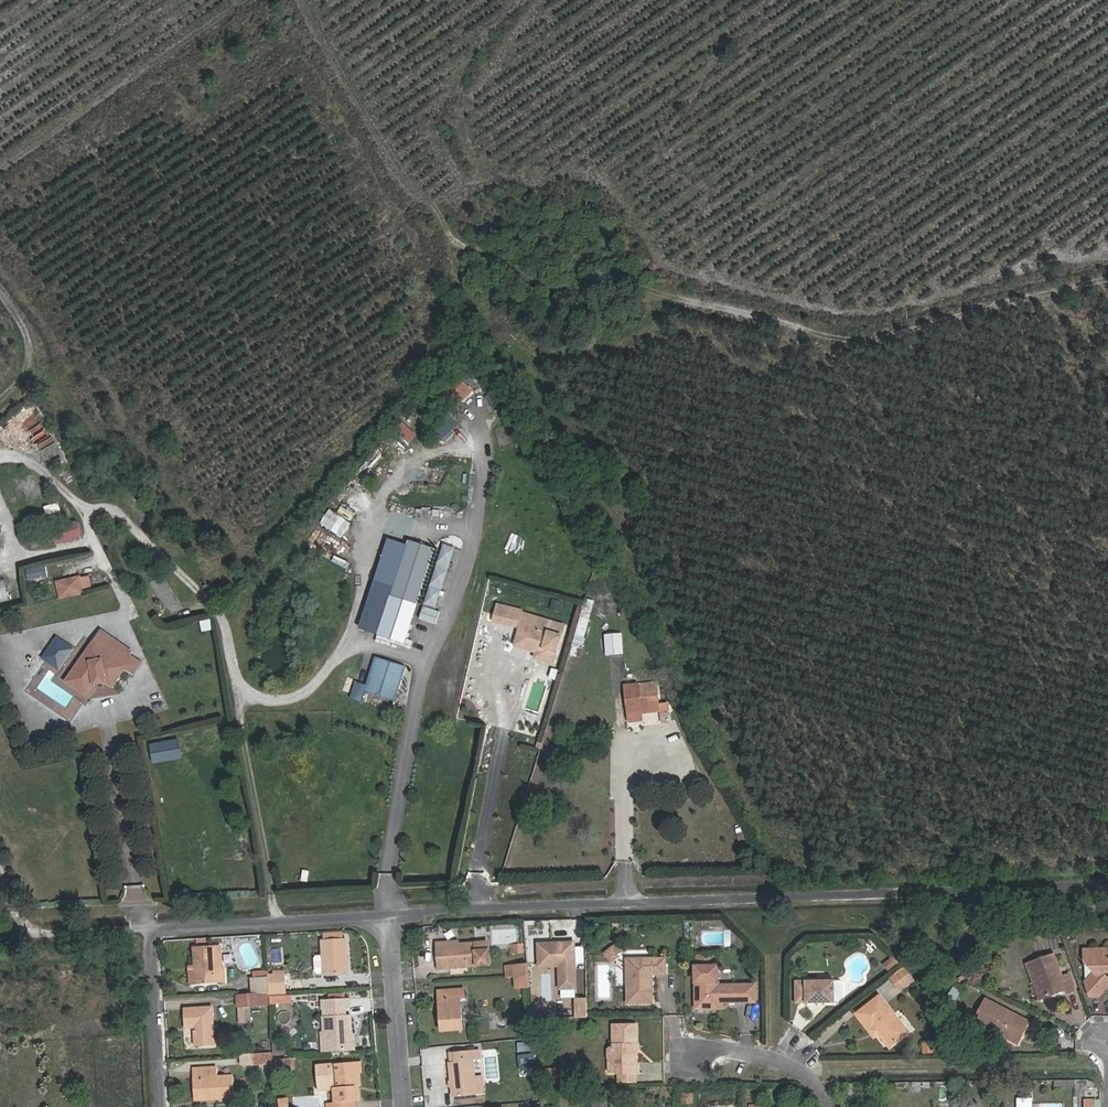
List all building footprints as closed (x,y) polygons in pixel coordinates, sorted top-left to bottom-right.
[(466,403),(475,385),(459,377),(450,394),(466,403)] [(444,408),(428,426),(445,440),(461,422),(444,408)] [(403,421),(397,429),(413,439),(418,431),(403,421)] [(49,517),(63,512),(59,500),(45,505),(49,517)] [(322,522),(344,535),(353,521),(330,507),(322,522)] [(56,545),(82,536),(77,521),(51,530),(56,545)] [(48,565),(27,566),(28,577),(48,576),(48,565)] [(83,592),(92,590),(89,576),(80,578),(83,592)] [(10,599),(6,577),(0,578),(0,601),(10,599)] [(58,583),(61,598),(83,593),(83,592),(80,578),(58,583)] [(415,614),(419,601),(398,594),(389,620),(385,633),(395,637),(400,623),(403,624),(408,611),(415,614)] [(570,633),(571,628),(528,614),(529,612),(505,606),(503,612),(528,619),(570,633)] [(525,627),(525,625),(528,619),(503,612),(501,621),(525,627)] [(567,640),(570,633),(528,619),(525,625),(528,626),(567,640)] [(547,662),(558,666),(567,640),(528,626),(523,642),(550,651),(547,662)] [(126,655),(128,651),(101,632),(66,682),(86,696),(94,684),(105,682),(111,686),(113,683),(104,677),(93,679),(88,686),(73,677),(94,646),(119,664),(126,655)] [(42,656),(61,669),(77,646),(58,634),(42,656)] [(541,660),(547,662),(550,651),(523,642),(521,646),(544,653),(541,660)] [(73,677),(88,686),(93,679),(104,677),(113,683),(124,668),(133,674),(139,665),(126,655),(119,664),(94,646),(73,677)] [(397,700),(407,663),(376,655),(368,682),(357,679),(352,696),(364,700),(367,691),(397,700)] [(643,705),(665,702),(662,681),(641,684),(643,705)] [(151,741),(154,761),(185,756),(181,736),(151,741)] [(518,923),(493,923),(493,942),(518,942),(518,923)] [(323,955),(324,973),(349,972),(347,937),(322,938),(323,955)] [(560,995),(578,995),(578,939),(539,938),(538,965),(561,965),(560,995)] [(436,943),(438,969),(489,964),(488,942),(458,944),(446,945),(446,942),(436,943)] [(512,952),(524,951),(523,943),(511,944),(512,952)] [(196,984),(224,983),(223,966),(215,967),(214,945),(194,946),(196,984)] [(616,945),(605,953),(611,961),(617,956),(615,954),(620,950),(616,945)] [(1085,949),(1085,960),(1095,971),(1086,980),(1091,993),(1091,996),(1100,996),(1107,987),(1107,977),(1107,975),(1107,974),(1107,947),(1085,949)] [(1028,962),(1035,981),(1038,980),(1043,997),(1066,988),(1067,992),(1077,988),(1071,973),(1063,976),(1054,953),(1028,962)] [(324,973),(323,955),(316,955),(315,957),(315,972),(317,973),(324,973)] [(890,971),(901,962),(894,956),(884,964),(890,971)] [(627,958),(628,1004),(654,1004),(654,975),(667,975),(666,957),(627,958)] [(528,964),(508,965),(508,976),(514,976),(529,975),(528,964)] [(696,966),(697,1009),(722,1008),(721,1002),(757,1002),(756,984),(720,985),(719,965),(698,966),(696,966)] [(255,979),(269,978),(269,973),(268,969),(255,970),(255,979)] [(901,970),(897,974),(901,981),(907,977),(901,970)] [(269,973),(269,978),(270,992),(270,996),(284,995),(287,995),(286,972),(269,973)] [(530,987),(529,975),(514,976),(515,988),(530,987)] [(270,992),(269,978),(255,979),(252,979),(252,993),(270,992)] [(796,1003),(836,1002),(836,979),(795,980),(796,1003)] [(464,1029),(461,997),(466,997),(465,987),(442,990),(445,1017),(440,1017),(442,1031),(464,1029)] [(909,1032),(880,995),(858,1012),(871,1029),(876,1025),(892,1046),(909,1032)] [(577,996),(577,1015),(589,1015),(589,996),(577,996)] [(347,998),(324,999),(324,1009),(347,1008),(347,998)] [(986,998),(975,1020),(1019,1043),(1031,1021),(986,998)] [(215,1045),(214,1005),(185,1007),(186,1028),(194,1028),(195,1046),(215,1045)] [(324,1016),(326,1050),(353,1049),(352,1015),(324,1016)] [(614,1043),(608,1049),(608,1060),(616,1067),(616,1073),(639,1073),(638,1053),(635,1050),(635,1042),(638,1040),(638,1025),(614,1025),(614,1043)] [(536,1066),(536,1042),(525,1042),(525,1052),(520,1051),(520,1066),(536,1066)] [(450,1061),(453,1097),(478,1094),(474,1059),(481,1058),(480,1049),(454,1051),(454,1061),(450,1061)] [(263,1053),(242,1054),(243,1065),(264,1064),(263,1053)] [(296,1057),(275,1059),(275,1070),(296,1068),(296,1057)] [(316,1064),(318,1088),(333,1088),(335,1106),(352,1106),(352,1101),(359,1101),(358,1087),(361,1087),(359,1061),(316,1064)] [(202,1096),(217,1096),(218,1100),(235,1099),(234,1074),(218,1075),(218,1065),(197,1066),(197,1076),(200,1076),(202,1096)] [(547,1077),(562,1077),(563,1066),(548,1066),(547,1077)] [(1035,1096),(1019,1096),(1019,1106),(1034,1106),(1035,1096)]
